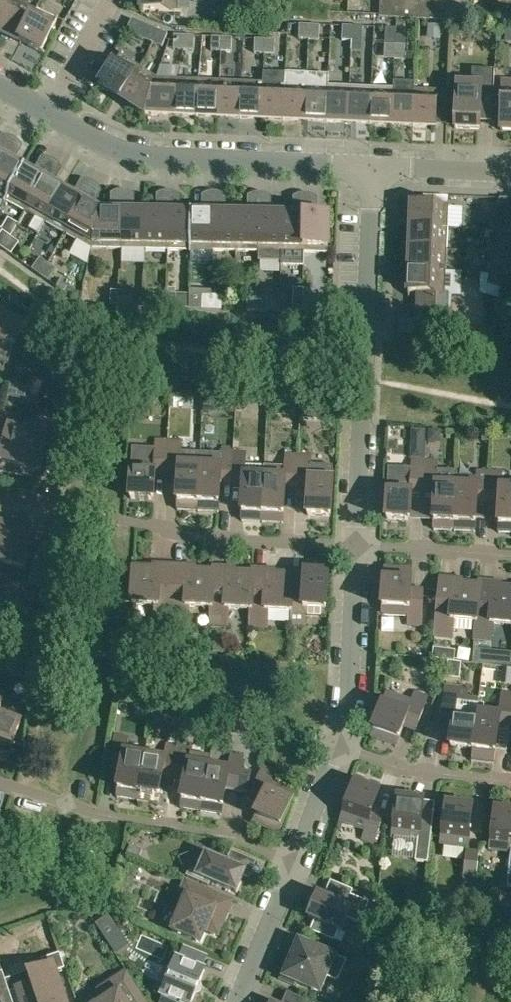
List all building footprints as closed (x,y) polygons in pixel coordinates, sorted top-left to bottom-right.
[(1,33),(17,0),(16,0),(0,0),(0,33),(1,33)] [(21,42),(36,10),(17,0),(1,33),(21,42)] [(179,0),(142,0),(142,14),(143,14),(143,10),(181,11),(181,10),(178,10),(179,0)] [(391,17),(392,0),(381,0),(380,17),(391,17)] [(403,0),(392,0),(391,17),(403,18),(403,0)] [(403,18),(413,18),(414,0),(403,0),(403,18)] [(424,19),(425,0),(414,0),(413,18),(424,19)] [(424,19),(435,20),(435,0),(425,0),(424,19)] [(447,0),(435,0),(435,20),(446,20),(447,0)] [(446,20),(457,21),(457,0),(447,0),(446,20)] [(457,21),(468,21),(469,0),(457,0),(457,21)] [(56,19),(36,10),(21,42),(45,54),(46,53),(42,51),(58,17),(57,16),(56,19)] [(144,39),(153,43),(158,30),(132,19),(126,30),(144,39)] [(310,24),(299,24),(299,38),(309,39),(310,24)] [(319,25),(310,24),(309,39),(319,39),(319,25)] [(441,24),(428,24),(427,40),(440,40),(441,24)] [(354,26),(345,26),(344,40),(353,40),(354,26)] [(353,51),(363,51),(364,26),(354,26),(353,40),(353,51)] [(387,44),(397,45),(397,35),(397,27),(396,27),(387,27),(387,44)] [(167,33),(158,30),(153,43),(162,47),(167,33)] [(184,35),(174,35),(174,49),(184,49),(184,35)] [(184,35),(184,49),(194,50),(194,36),(184,35)] [(397,35),(397,45),(396,59),(406,60),(407,35),(397,35)] [(211,51),(221,51),(222,37),(212,37),(211,51)] [(232,38),(222,37),(221,51),(231,52),(232,38)] [(255,53),(265,53),(265,39),(255,39),(255,53)] [(275,39),(265,39),(265,53),(275,54),(275,39)] [(101,85),(120,98),(140,67),(122,55),(123,53),(122,52),(102,84),(98,82),(97,83),(101,85)] [(157,78),(140,67),(120,98),(146,114),(157,78)] [(480,129),(481,97),(493,98),(495,70),(472,69),(472,84),(457,84),(455,128),(480,129)] [(263,82),(261,119),(283,120),(285,83),(285,73),(264,72),(263,82)] [(283,120),(305,121),(307,84),(307,73),(285,73),(285,83),(283,120)] [(307,73),(307,84),(305,121),(327,122),(328,85),(329,74),(307,73)] [(177,79),(157,78),(146,114),(175,115),(177,79)] [(198,80),(177,79),(175,115),(197,116),(198,80)] [(220,80),(198,80),(197,116),(218,117),(220,80)] [(242,81),(220,80),(218,117),(240,118),(242,81)] [(240,118),(261,119),(263,82),(242,81),(240,118)] [(391,125),(413,126),(415,89),(415,82),(393,81),(393,88),(391,125)] [(502,82),(500,130),(510,130),(510,82),(502,82)] [(350,86),(328,85),(327,122),(348,123),(350,86)] [(372,87),(350,86),(348,123),(370,124),(372,87)] [(393,88),(372,87),(370,124),(391,125),(393,88)] [(415,89),(413,126),(436,127),(437,90),(415,89)] [(3,157),(0,163),(0,197),(5,200),(23,168),(14,163),(3,157)] [(33,174),(23,168),(5,200),(25,211),(43,179),(33,174)] [(45,222),(63,190),(43,179),(25,211),(36,217),(30,229),(39,234),(45,222)] [(65,233),(83,201),(63,190),(45,222),(65,233)] [(412,227),(448,228),(449,207),(452,207),(452,206),(414,204),(414,199),(413,199),(412,227)] [(497,230),(510,234),(510,232),(510,199),(506,199),(500,199),(491,228),(497,230)] [(93,207),(83,201),(65,233),(77,240),(69,254),(87,265),(92,248),(101,212),(93,207)] [(110,212),(101,212),(92,248),(122,249),(123,212),(110,212)] [(122,249),(145,249),(145,213),(134,212),(123,212),(122,249)] [(191,212),(191,214),(190,250),(213,251),(214,214),(192,214),(192,212),(191,212)] [(156,213),(145,213),(145,249),(168,250),(168,213),(156,213)] [(190,250),(191,214),(168,213),(168,250),(190,250)] [(226,214),(214,214),(213,251),(236,251),(237,214),(226,214)] [(247,215),(237,214),(236,251),(259,251),(260,215),(247,215)] [(281,261),(282,252),(282,215),(260,215),(259,251),(259,261),(281,261)] [(282,252),(281,261),(281,265),(304,265),(304,252),(305,216),(282,215),(282,252)] [(328,216),(317,216),(305,216),(304,252),(328,253),(328,216)] [(447,250),(448,228),(412,227),(410,248),(447,250)] [(505,253),(510,234),(497,230),(494,240),(498,241),(496,252),(505,253)] [(0,235),(0,246),(3,248),(11,237),(3,231),(0,235)] [(19,242),(11,237),(3,248),(11,254),(19,242)] [(446,271),(447,250),(410,248),(410,270),(446,271)] [(493,265),(490,274),(503,278),(510,253),(505,253),(496,252),(493,265)] [(32,269),(40,275),(48,263),(40,257),(32,269)] [(40,275),(48,281),(56,269),(48,263),(40,275)] [(446,271),(410,270),(409,297),(410,297),(410,292),(419,293),(417,315),(422,316),(421,334),(419,334),(419,335),(450,336),(450,335),(448,335),(450,293),(445,293),(446,271)] [(503,278),(490,274),(484,293),(498,298),(503,278)] [(168,293),(167,293),(166,307),(176,308),(177,293),(176,293),(176,288),(168,288),(168,293)] [(111,290),(110,305),(120,305),(121,291),(111,290)] [(131,291),(121,291),(120,305),(131,306),(131,291)] [(156,307),(166,307),(167,293),(157,293),(156,307)] [(212,309),(212,295),(202,295),(202,309),(212,309)] [(222,296),(212,295),(212,309),(222,310),(222,296)] [(257,311),(258,297),(248,297),(247,311),(257,311)] [(268,298),(258,297),(257,311),(267,312),(268,298)] [(303,313),(313,314),(332,315),(333,298),(304,297),(304,299),(303,313)] [(293,299),(293,313),(303,313),(304,299),(293,299)] [(0,317),(0,359),(7,362),(24,324),(1,314),(0,317)] [(73,382),(59,380),(57,389),(71,392),(73,382)] [(236,408),(243,409),(245,407),(245,400),(243,399),(237,398),(235,400),(235,407),(236,408)] [(0,465),(0,467),(0,471),(19,476),(30,431),(18,429),(22,416),(1,411),(0,415),(0,439),(6,440),(0,465)] [(49,436),(30,431),(19,476),(39,480),(46,450),(58,453),(65,426),(52,423),(49,436)] [(411,430),(411,442),(424,443),(425,431),(411,430)] [(167,469),(168,442),(156,441),(155,449),(133,448),(131,499),(153,500),(155,468),(167,469)] [(178,509),(198,510),(200,464),(180,463),(181,442),(168,442),(167,469),(179,470),(178,509)] [(232,480),(233,452),(221,452),(220,465),(200,464),(198,510),(218,511),(220,480),(232,480)] [(242,520),(262,521),(265,475),(244,474),(245,453),(233,452),(232,480),(244,481),(242,520)] [(265,465),(265,475),(262,521),(283,522),(285,483),(297,483),(298,455),(286,455),(285,466),(265,465)] [(331,516),(332,478),(333,465),(310,464),(311,456),(298,455),(297,483),(309,484),(308,515),(331,516)] [(423,489),(425,461),(412,461),(412,469),(389,468),(387,519),(410,520),(411,488),(423,489)] [(434,529),(454,530),(456,484),(436,483),(437,462),(425,461),(423,489),(436,489),(434,529)] [(488,500),(489,472),(477,471),(476,485),(456,484),(454,530),(475,531),(476,508),(488,509),(488,500)] [(499,519),(499,532),(510,532),(510,486),(501,486),(502,473),(489,472),(488,500),(500,500),(499,519)] [(3,563),(26,569),(34,532),(10,526),(11,523),(0,521),(0,574),(3,563)] [(134,566),(133,588),(132,603),(132,604),(155,605),(155,621),(171,622),(174,565),(159,564),(159,567),(134,566)] [(210,624),(211,624),(214,567),(213,567),(213,570),(189,569),(189,566),(174,565),(171,622),(188,623),(189,607),(211,608),(210,624)] [(250,626),(253,569),(252,569),(252,572),(228,571),(228,568),(214,567),(211,624),(228,625),(228,608),(251,609),(250,626)] [(410,594),(410,587),(411,568),(385,567),(382,614),(408,616),(408,624),(421,625),(423,594),(410,594)] [(268,610),(291,611),(292,573),(268,572),(268,569),(253,569),(250,626),(267,626),(268,610)] [(326,617),(326,609),(328,571),(305,570),(305,575),(293,575),(293,573),(292,573),(291,611),(290,624),(304,625),(304,616),(326,617)] [(475,638),(480,581),(479,584),(455,582),(456,579),(440,578),(435,635),(452,636),(454,620),(476,622),(474,638),(475,638)] [(475,638),(491,640),(493,623),(510,625),(510,587),(495,585),(495,582),(480,581),(475,638)] [(132,603),(133,588),(118,587),(117,602),(132,603)] [(213,652),(223,652),(223,642),(214,642),(213,652)] [(455,650),(434,648),(433,658),(454,661),(455,650)] [(468,689),(458,688),(445,686),(441,724),(453,725),(451,746),(473,749),(478,712),(479,699),(467,697),(468,689)] [(415,693),(412,701),(387,692),(371,737),(396,746),(405,721),(418,726),(428,697),(415,693)] [(473,749),(495,752),(499,721),(510,722),(510,694),(502,693),(499,714),(478,712),(473,749)] [(0,714),(0,759),(6,761),(21,722),(0,714)] [(233,735),(235,722),(218,719),(215,732),(233,735)] [(115,736),(110,763),(122,765),(117,796),(137,800),(145,755),(125,751),(127,738),(115,736)] [(174,774),(179,747),(167,745),(165,758),(145,755),(137,800),(157,803),(163,772),(174,774)] [(201,811),(208,765),(189,762),(191,749),(179,747),(174,774),(186,776),(181,807),(201,811)] [(201,811),(221,814),(226,783),(249,787),(251,771),(241,770),(243,758),(231,756),(228,769),(208,765),(201,811)] [(263,766),(252,794),(263,799),(254,823),(278,833),(296,789),(272,779),(276,771),(263,766)] [(374,842),(384,816),(372,812),(379,790),(355,782),(341,822),(365,830),(362,838),(374,842)] [(398,796),(393,838),(418,841),(415,859),(428,860),(432,823),(421,821),(423,799),(398,796)] [(447,802),(442,844),(467,847),(472,805),(447,802)] [(491,850),(510,852),(510,810),(496,808),(491,850)] [(126,855),(138,860),(141,851),(129,846),(126,855)] [(206,854),(205,857),(197,860),(200,868),(199,869),(191,866),(186,876),(208,885),(210,881),(237,892),(244,875),(239,873),(241,868),(215,857),(213,853),(209,855),(206,854)] [(466,853),(462,882),(475,883),(479,855),(466,853)] [(186,896),(177,918),(171,930),(201,943),(206,931),(218,936),(228,912),(206,902),(210,891),(211,892),(211,891),(184,879),(183,880),(185,881),(180,893),(186,896)] [(308,917),(315,920),(310,931),(334,941),(339,929),(342,931),(347,918),(360,924),(369,902),(347,893),(342,904),(318,894),(315,900),(312,899),(308,909),(311,911),(308,917)] [(109,916),(96,925),(115,954),(128,945),(109,916)] [(299,940),(292,956),(289,964),(285,963),(279,979),(295,986),(296,982),(320,993),(327,977),(335,980),(339,978),(347,960),(299,940)] [(195,994),(205,969),(202,968),(206,957),(184,948),(180,959),(176,958),(172,967),(170,967),(168,967),(166,967),(165,968),(163,969),(162,970),(161,971),(160,973),(160,974),(160,976),(160,977),(160,979),(160,980),(162,983),(163,984),(164,985),(165,985),(161,994),(164,996),(162,1001),(191,1001),(195,994)] [(56,971),(65,968),(60,953),(41,959),(44,967),(28,972),(32,983),(17,989),(21,1001),(66,1001),(56,971)] [(388,969),(372,963),(367,975),(383,981),(388,969)] [(9,991),(5,980),(2,971),(0,972),(0,1001),(13,1001),(9,991)] [(127,972),(99,990),(105,1000),(103,1001),(147,1001),(127,972)]
